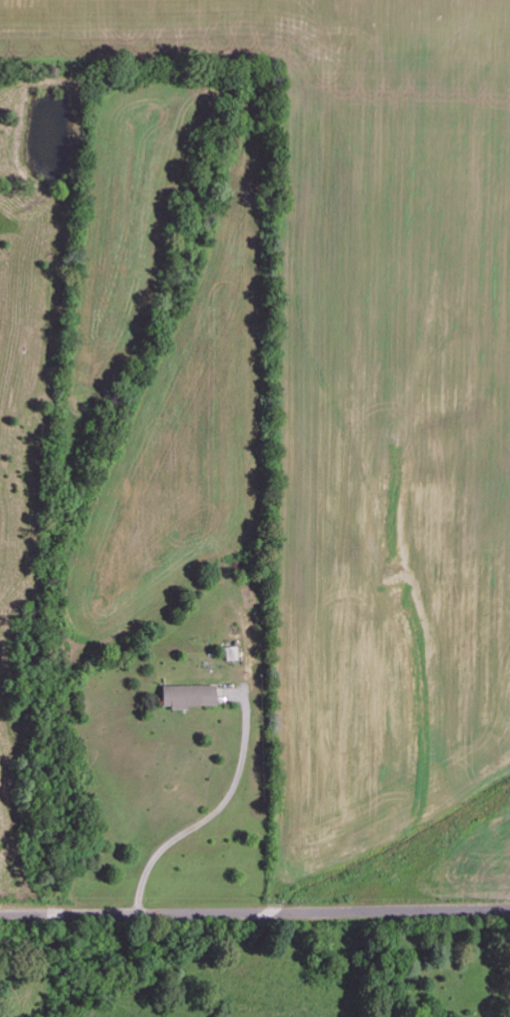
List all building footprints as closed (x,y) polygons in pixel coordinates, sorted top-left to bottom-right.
[(210,685),(156,686),(156,707),(210,706),(210,685)]
